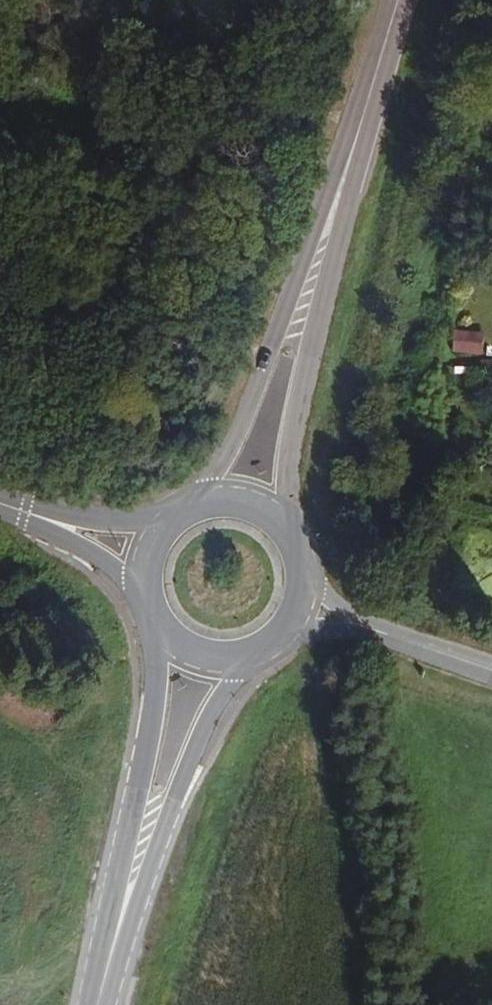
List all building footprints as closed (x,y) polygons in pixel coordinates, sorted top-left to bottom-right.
[(487,334),(455,329),(451,353),(484,358),(487,334)]
